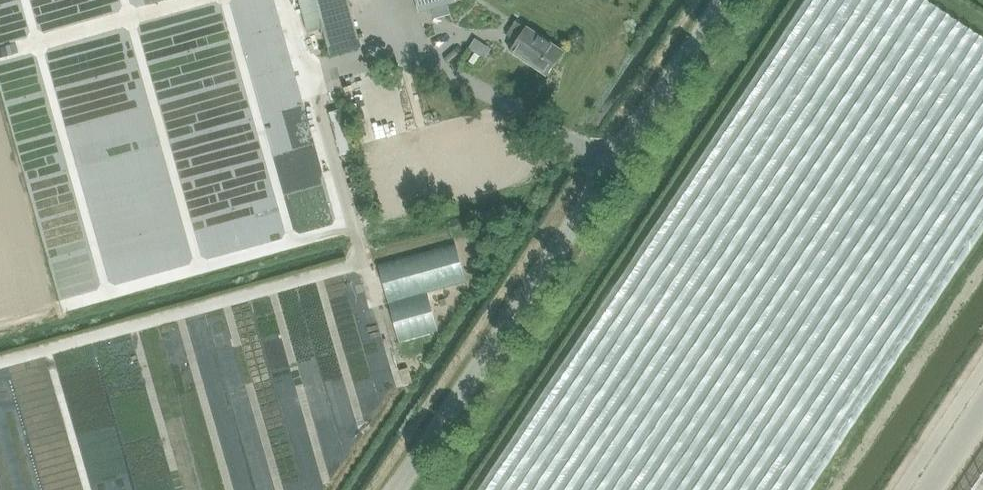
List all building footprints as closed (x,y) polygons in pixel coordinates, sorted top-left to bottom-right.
[(353,36),(358,34),(349,0),(300,0),(303,11),(317,8),(326,43),(353,36)] [(456,2),(455,0),(415,0),(418,12),(456,2)] [(547,76),(562,53),(525,28),(525,29),(515,22),(506,36),(516,42),(510,51),(547,76)] [(474,65),(479,57),(474,53),(468,61),(474,65)] [(456,245),(377,259),(383,295),(462,281),(456,245)] [(387,301),(393,325),(431,316),(426,292),(387,301)] [(974,489),(982,489),(982,476),(974,489)]
